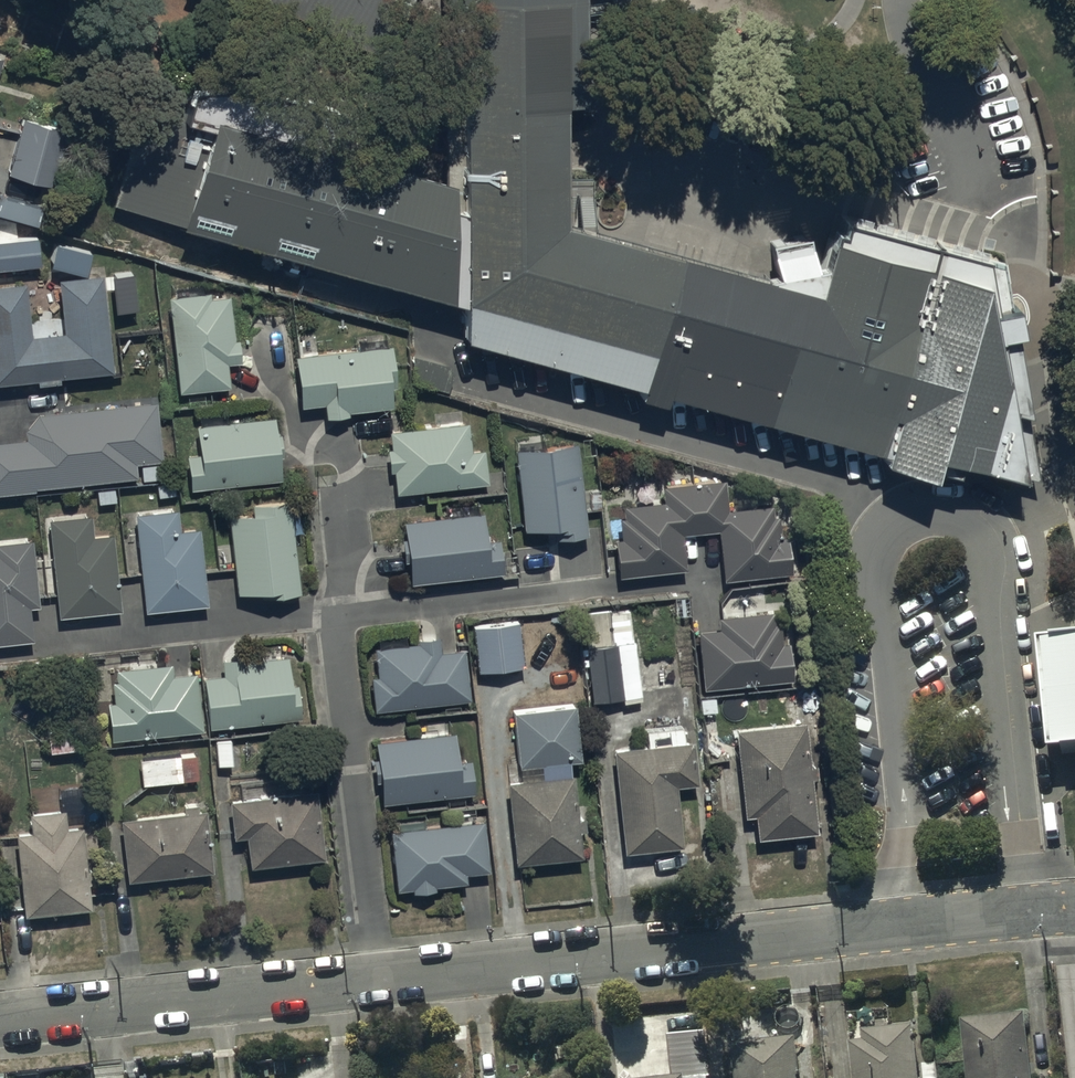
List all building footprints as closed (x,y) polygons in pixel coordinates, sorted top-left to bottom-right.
[(459,290),(459,329),(807,422),(1034,482),(994,254),(831,213),(812,280),(771,268),(584,215),(584,181),(581,0),(457,0),(459,290)] [(182,78),(178,101),(321,138),(371,151),(406,160),(399,124),(318,98),(227,75),(182,78)] [(446,289),(446,170),(406,160),(371,151),(321,138),(178,101),(156,96),(136,91),(109,198),(300,249),(399,276),(446,289)] [(68,125),(22,112),(7,168),(54,180),(68,125)] [(805,229),(767,236),(771,268),(812,280),(805,229)] [(0,237),(0,265),(41,261),(39,233),(0,237)] [(0,280),(0,378),(36,375),(37,381),(59,378),(59,372),(112,367),(102,270),(57,275),(63,327),(57,328),(56,319),(29,321),(24,278),(0,280)] [(209,288),(167,293),(178,388),(229,382),(226,359),(240,358),(237,335),(233,336),(228,293),(210,295),(209,288)] [(394,383),(390,342),(294,351),(299,402),(324,400),(325,412),(349,410),(348,406),(391,402),(389,384),(394,383)] [(138,483),(136,459),(161,457),(156,400),(37,410),(23,426),(24,435),(0,437),(0,491),(35,488),(34,484),(129,476),(129,484),(138,483)] [(280,475),(273,413),(196,422),(199,449),(187,450),(191,485),(280,475)] [(469,446),(467,420),(389,427),(390,444),(388,444),(390,468),(393,467),(395,489),(486,481),(483,445),(469,446)] [(586,531),(577,440),(515,446),(523,525),(551,522),(552,534),(586,531)] [(615,535),(618,570),(685,565),(682,530),(718,527),(722,575),(790,569),(787,531),(779,532),(777,513),(773,514),(772,500),(727,504),(724,476),(662,481),(663,498),(624,501),(625,514),(620,515),(621,535),(615,535)] [(252,509),(228,512),(235,590),(263,587),(264,590),(299,587),(290,496),(251,500),(252,509)] [(176,505),(135,509),(144,607),(207,601),(199,523),(178,526),(176,505)] [(485,510),(404,518),(410,579),(502,570),(498,534),(487,535),(485,510)] [(90,511),(49,515),(58,612),(120,606),(113,530),(92,531),(90,511)] [(31,637),(28,603),(38,602),(30,535),(0,539),(0,640),(31,637)] [(719,624),(699,626),(703,683),(791,676),(789,641),(782,642),(780,619),(773,619),(772,608),(718,612),(719,624)] [(522,662),(518,618),(473,622),(477,666),(522,662)] [(586,627),(588,644),(580,645),(581,657),(583,657),(585,679),(589,679),(591,699),(640,694),(635,640),(615,642),(613,624),(586,627)] [(370,673),(373,705),(470,695),(466,657),(458,657),(457,647),(441,648),(439,632),(416,635),(416,639),(374,643),(377,672),(370,673)] [(1040,640),(1052,756),(1074,753),(1074,636),(1040,640)] [(225,672),(204,674),(209,723),(300,714),(297,681),(291,681),(288,654),(223,660),(225,672)] [(111,735),(201,725),(195,669),(172,671),(171,660),(115,666),(116,678),(112,678),(114,698),(107,699),(111,735)] [(517,757),(519,776),(508,777),(514,860),(581,854),(574,771),(570,772),(569,757),(579,756),(575,700),(512,705),(517,757)] [(805,716),(734,723),(743,811),(754,810),(756,834),(817,827),(805,716)] [(692,737),(684,738),(682,723),(646,727),(648,741),(613,744),(624,848),(683,841),(676,780),(697,778),(692,737)] [(76,724),(47,726),(49,748),(78,746),(76,724)] [(455,730),(376,737),(382,799),(473,790),(469,755),(457,756),(455,730)] [(194,751),(140,756),(142,781),(196,776),(194,751)] [(323,852),(315,785),(229,795),(234,833),(245,831),(249,861),(323,852)] [(203,804),(119,814),(127,877),(211,866),(203,804)] [(16,829),(23,909),(89,904),(82,822),(65,823),(64,807),(29,809),(31,828),(16,829)] [(396,886),(411,884),(411,888),(436,886),(435,881),(466,878),(465,870),(489,867),(483,816),(390,826),(396,886)] [(1022,1014),(957,1020),(963,1077),(1028,1077),(1022,1014)] [(910,1028),(859,1033),(860,1042),(847,1043),(850,1077),(915,1077),(910,1028)] [(791,1038),(728,1045),(731,1077),(795,1077),(791,1038)]
